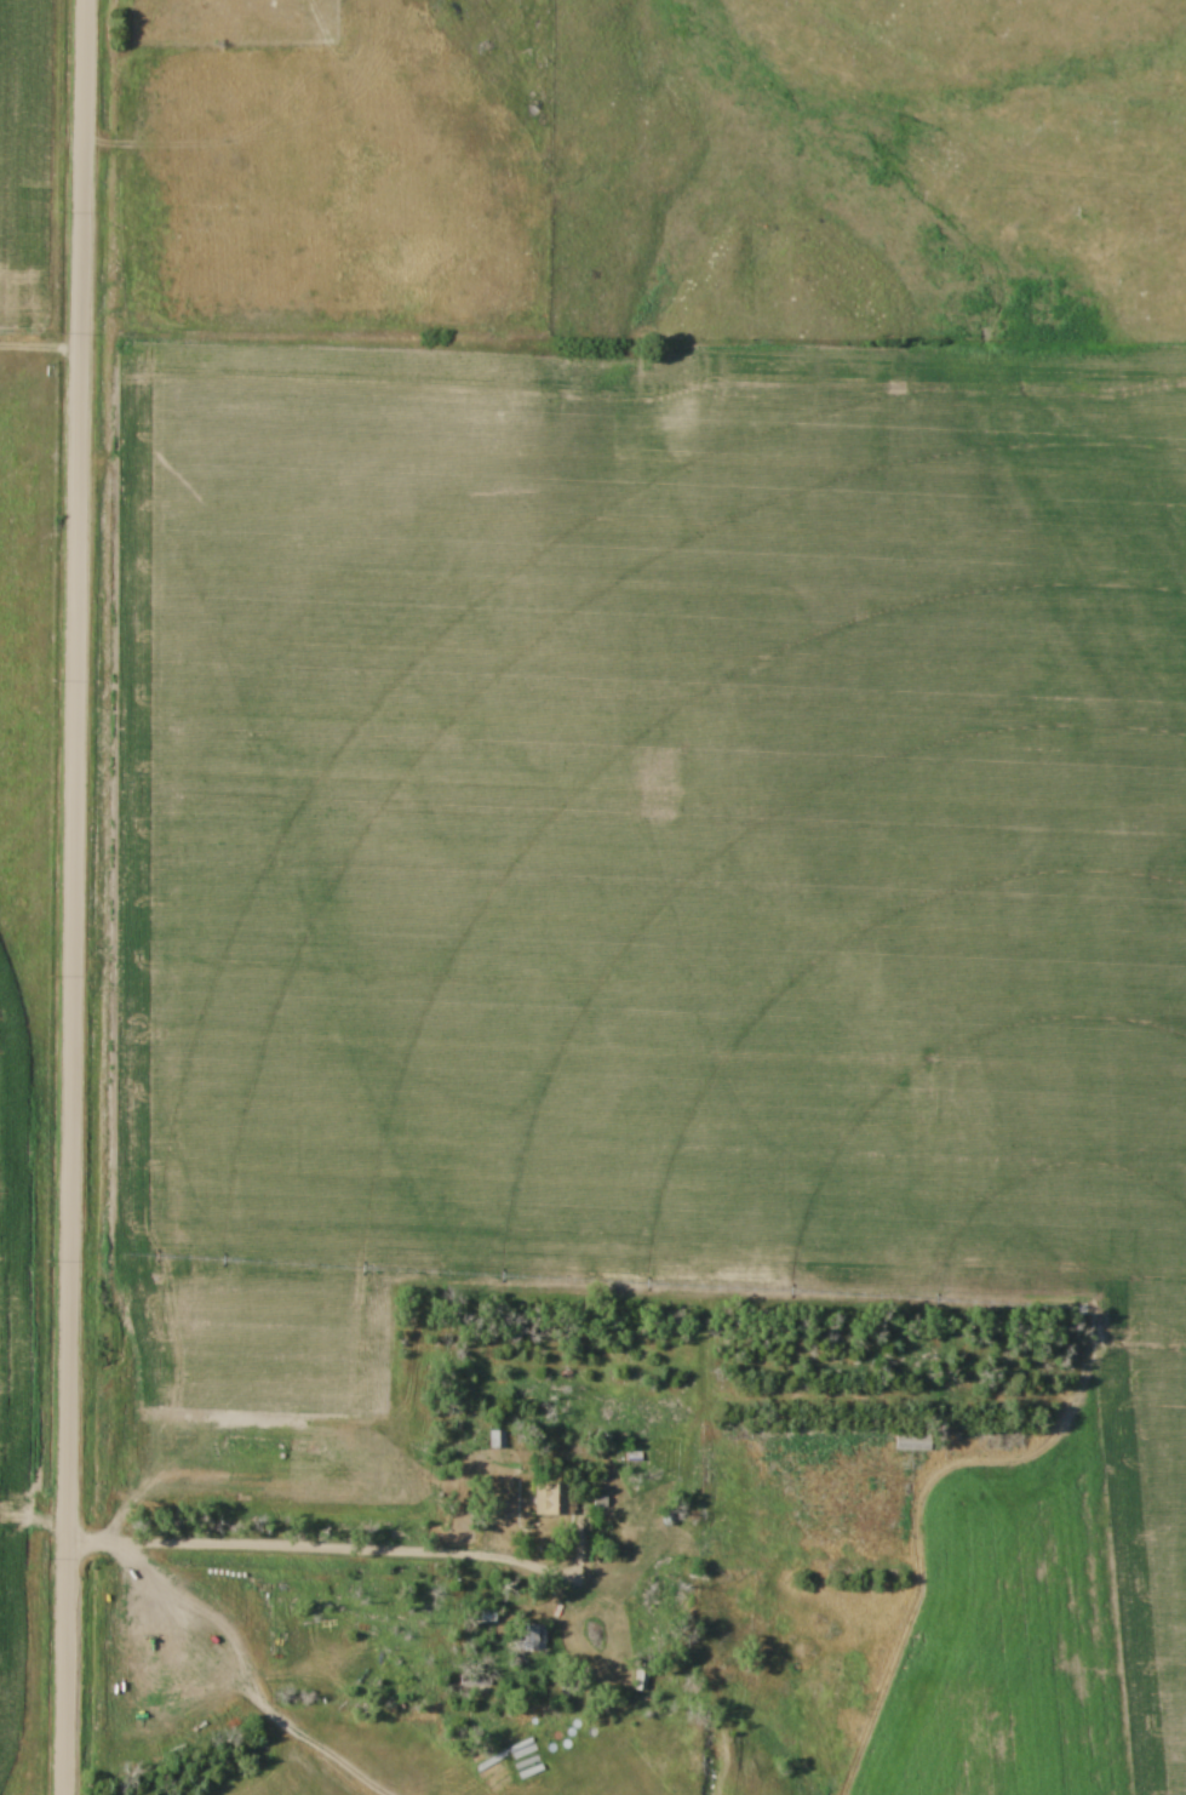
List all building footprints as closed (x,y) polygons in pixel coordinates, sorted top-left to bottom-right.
[(505,1450),(505,1429),(490,1429),(490,1450),(505,1450)] [(932,1451),(932,1433),(898,1433),(898,1451),(932,1451)] [(537,1498),(537,1517),(565,1517),(565,1485),(545,1485),(545,1498),(537,1498)] [(545,1654),(545,1625),(523,1625),(523,1654),(545,1654)]
